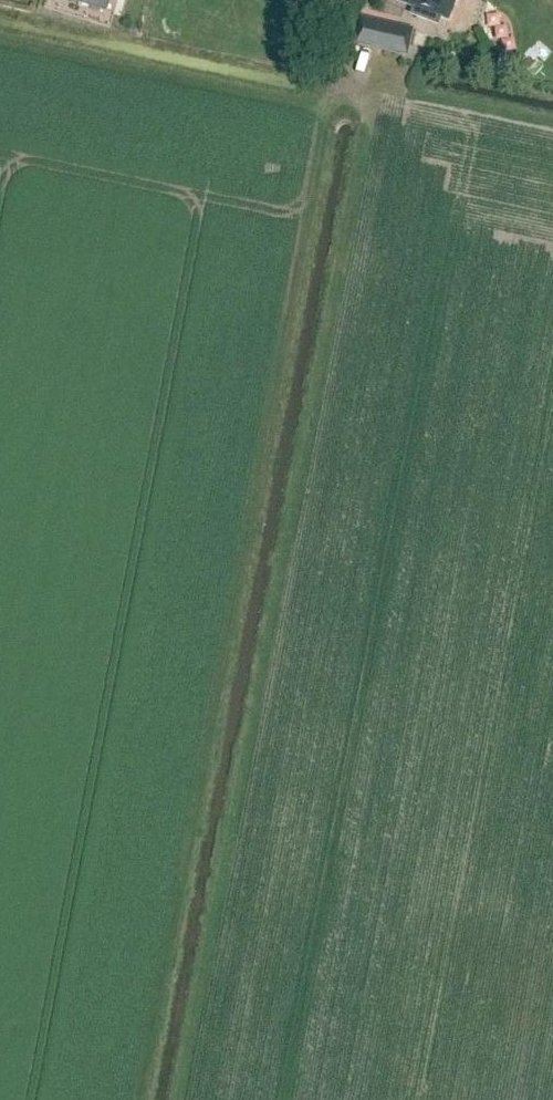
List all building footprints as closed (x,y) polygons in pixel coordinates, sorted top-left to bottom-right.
[(106,12),(110,0),(68,0),(106,12)] [(416,5),(413,14),(428,20),(431,11),(448,18),(454,3),(459,0),(403,0),(416,5)] [(405,57),(412,29),(360,17),(354,45),(405,57)]
